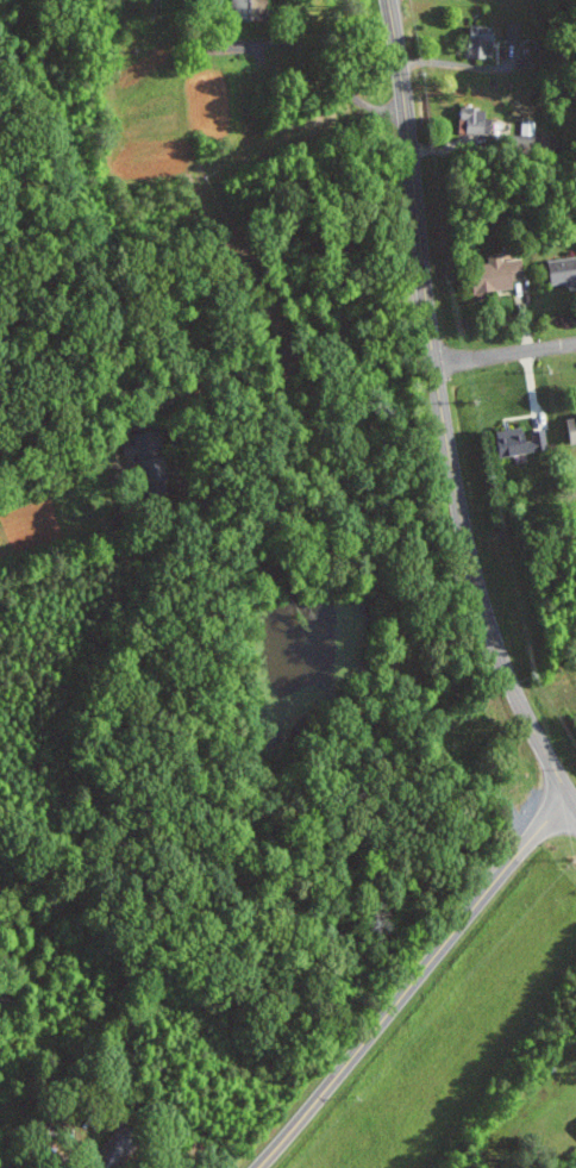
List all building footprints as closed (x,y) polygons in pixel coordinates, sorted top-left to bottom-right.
[(268,10),(268,0),(232,0),(232,9),(268,10)] [(507,41),(521,41),(522,22),(508,22),(507,41)] [(495,58),(496,25),(472,25),(471,57),(495,58)] [(494,117),(485,117),(486,107),(462,106),(462,119),(461,134),(493,136),(494,117)] [(535,135),(536,119),(522,119),(522,134),(535,135)] [(525,277),(522,258),(503,261),(501,251),(485,254),(489,271),(461,277),(464,297),(516,287),(514,279),(525,277)] [(554,284),(575,281),(575,256),(551,259),(554,284)] [(499,455),(548,450),(546,426),(497,431),(499,455)] [(157,433),(124,438),(127,454),(137,453),(142,483),(165,480),(157,433)]
